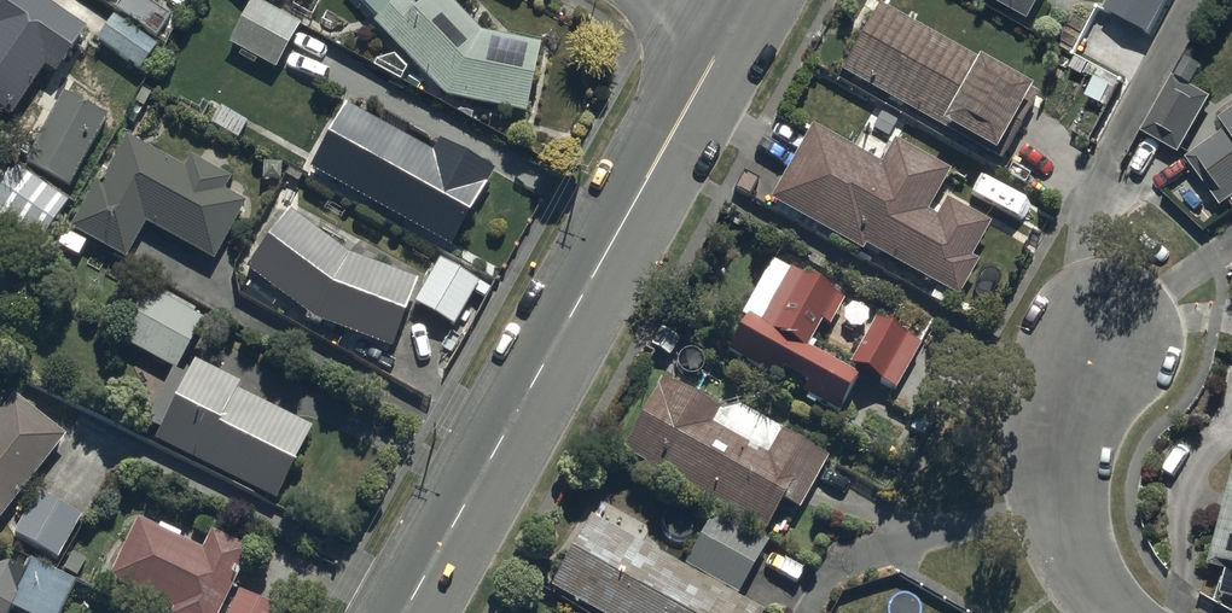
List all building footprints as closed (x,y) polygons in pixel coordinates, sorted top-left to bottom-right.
[(4,110),(39,57),(56,68),(84,25),(46,0),(0,0),(0,107),(4,110)] [(95,39),(145,70),(179,15),(155,0),(119,0),(95,39)] [(273,67),(299,22),(259,0),(248,0),(226,40),(273,67)] [(297,10),(304,0),(280,0),(297,10)] [(446,95),(524,109),(537,39),(479,29),(452,0),(356,0),(446,95)] [(1032,16),(1041,0),(1003,0),(1032,16)] [(1152,32),(1167,0),(1107,0),(1103,8),(1152,32)] [(841,66),(1001,158),(1039,93),(879,2),(841,66)] [(1143,129),(1182,150),(1213,93),(1174,73),(1143,129)] [(24,157),(69,182),(108,115),(64,89),(24,157)] [(346,100),(310,165),(452,245),(497,167),(438,134),(430,147),(346,100)] [(1220,202),(1231,193),(1231,104),(1219,113),(1229,126),(1187,156),(1220,202)] [(769,195),(957,295),(996,222),(938,191),(952,164),(892,133),(880,156),(810,119),(769,195)] [(125,132),(72,225),(126,255),(147,218),(214,256),(246,200),(125,132)] [(40,243),(68,199),(14,163),(0,184),(0,217),(40,243)] [(287,205),(246,264),(314,316),(391,345),(417,276),(348,250),(287,205)] [(441,260),(417,299),(454,322),(478,284),(441,260)] [(778,261),(726,350),(838,413),(860,373),(892,391),(922,339),(874,312),(845,363),(812,345),(840,296),(778,261)] [(118,333),(173,364),(199,318),(145,287),(118,333)] [(188,365),(155,437),(276,497),(311,426),(188,365)] [(664,366),(620,447),(780,534),(824,454),(664,366)] [(64,430),(13,389),(0,405),(0,509),(64,430)] [(1211,557),(1230,563),(1222,594),(1231,597),(1231,476),(1211,557)] [(39,491),(18,534),(57,555),(80,513),(39,491)] [(547,584),(601,612),(761,612),(762,610),(736,596),(766,540),(713,511),(682,567),(585,515),(547,584)] [(178,612),(215,612),(248,544),(210,526),(202,544),(136,513),(105,579),(178,612)] [(10,612),(62,612),(73,593),(0,556),(0,612),(9,612),(10,612)] [(234,612),(279,612),(280,610),(244,593),(234,612)]
